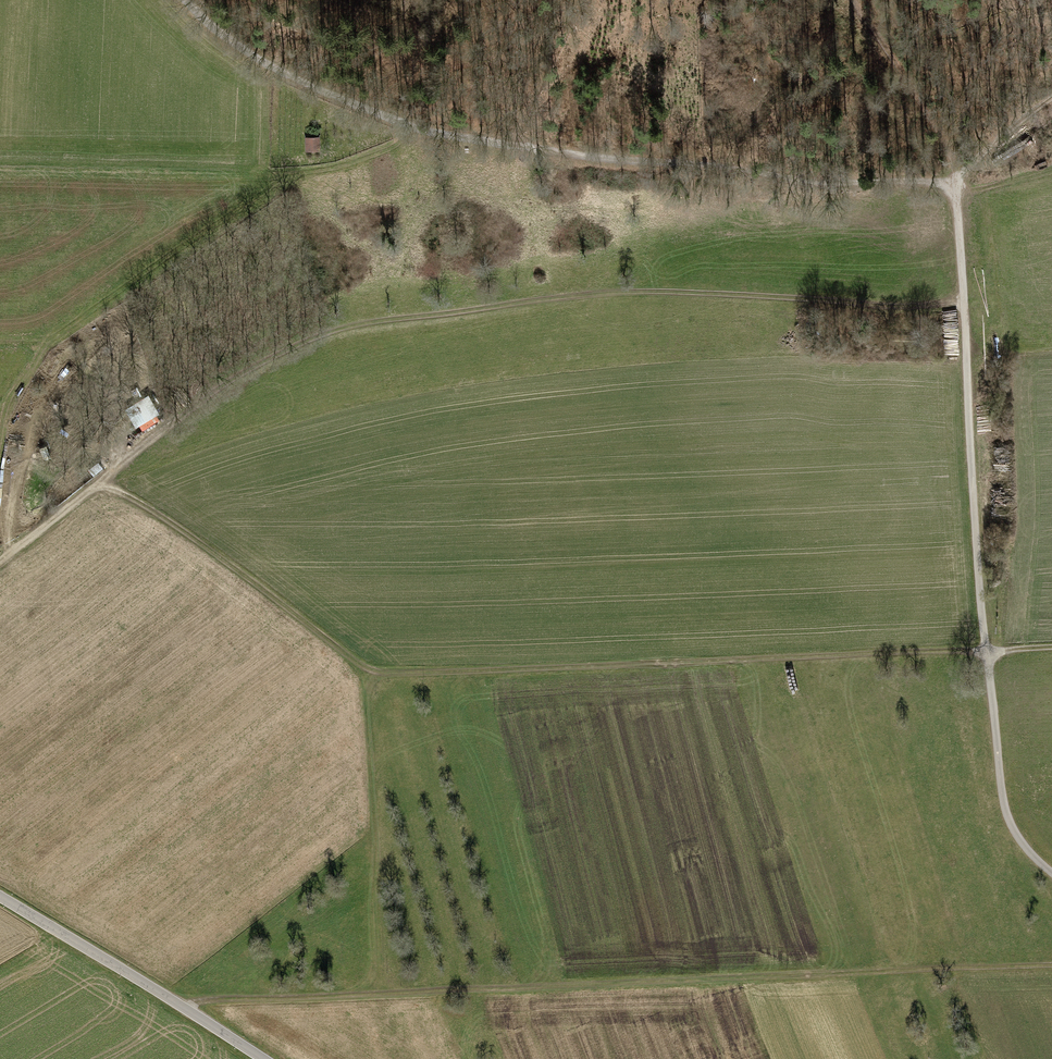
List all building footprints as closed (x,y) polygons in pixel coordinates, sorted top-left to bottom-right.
[(318,138),(308,138),(308,150),(318,150),(318,138)]
